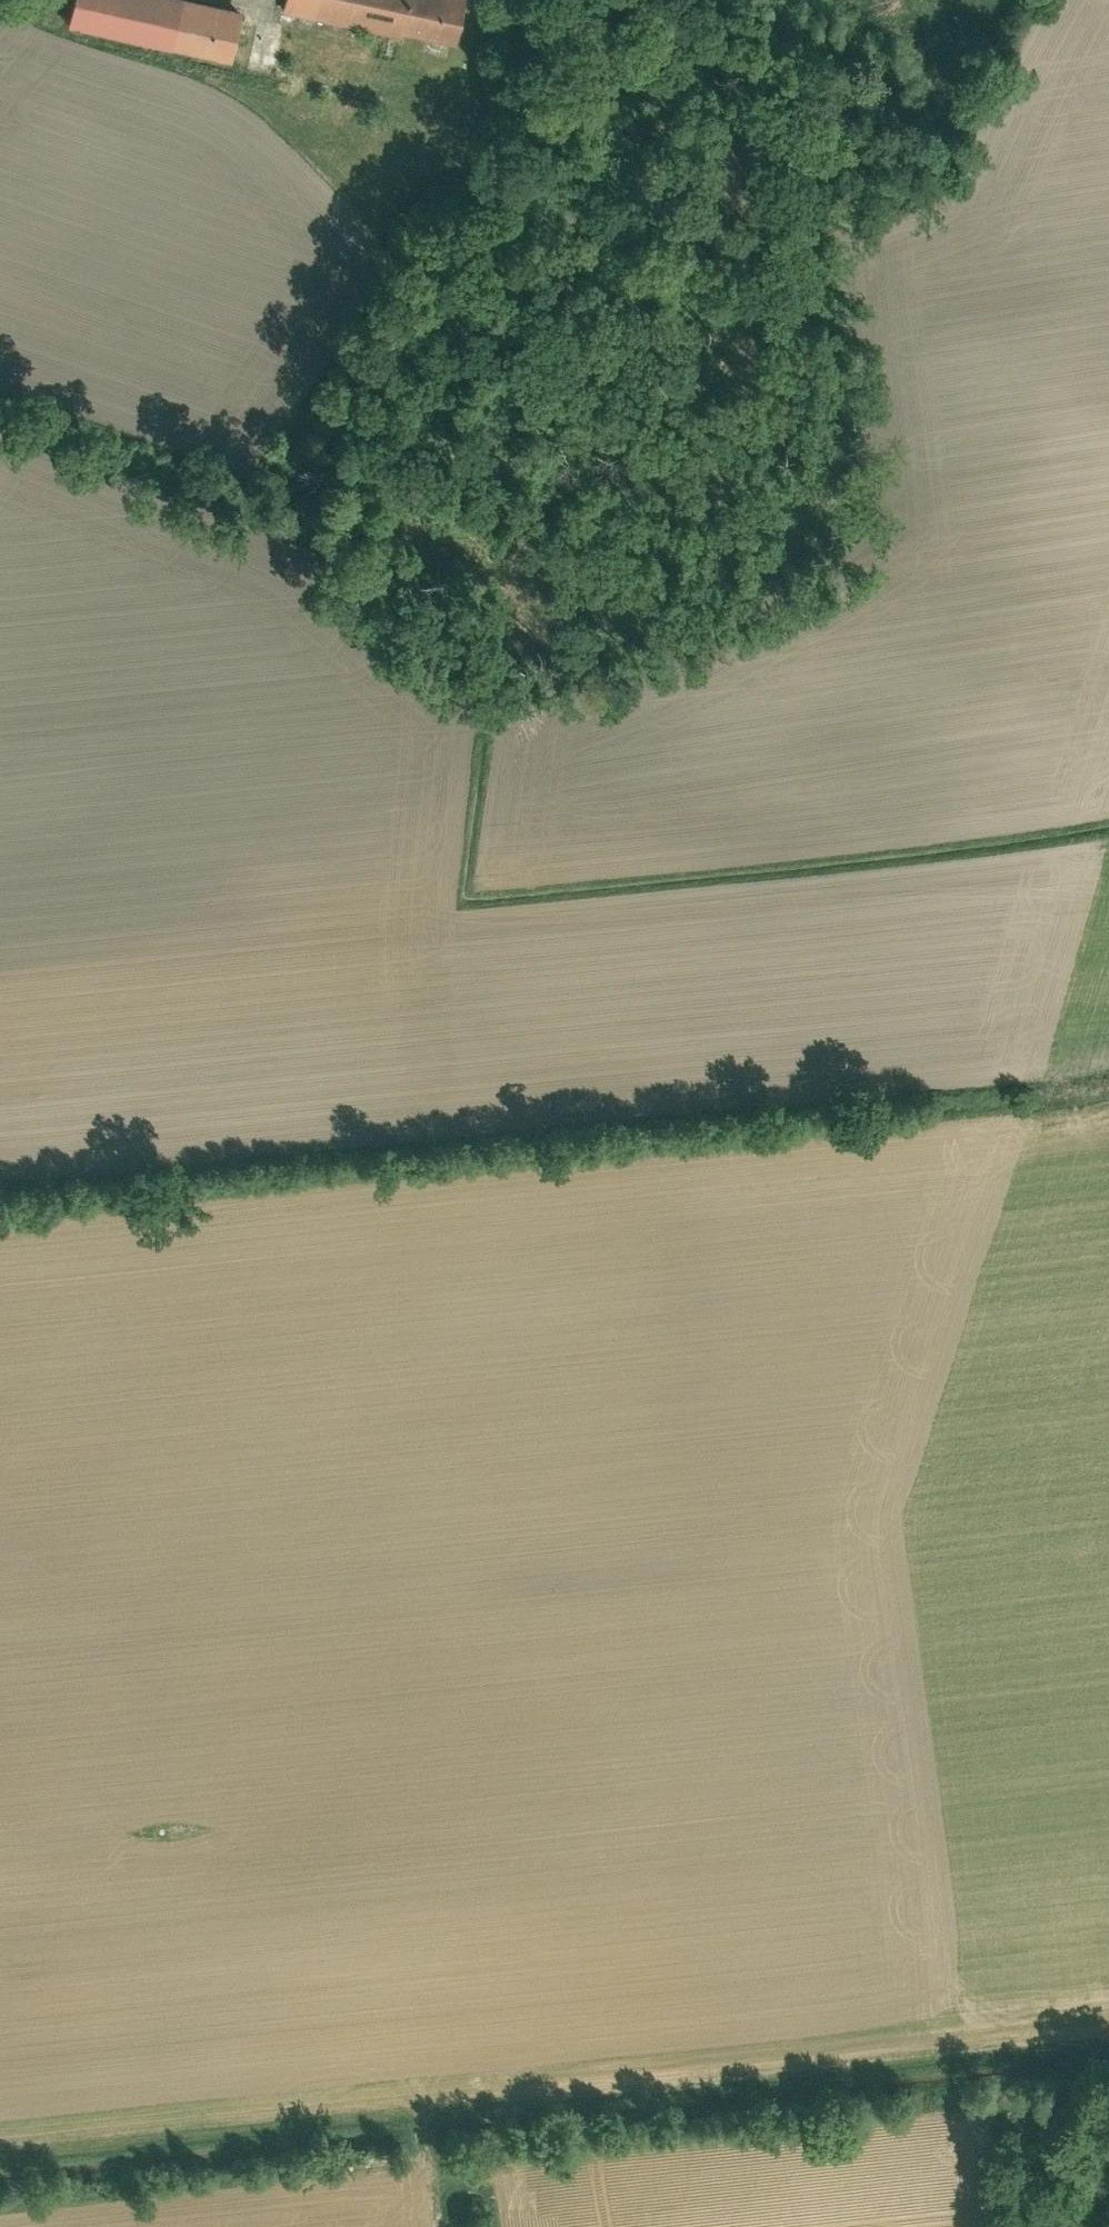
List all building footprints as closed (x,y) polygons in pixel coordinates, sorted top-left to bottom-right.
[(168,0),(70,0),(62,34),(153,55),(225,71),(237,16),(168,0)] [(280,19),(396,45),(397,41),(453,53),(464,0),(284,0),(280,19)]
